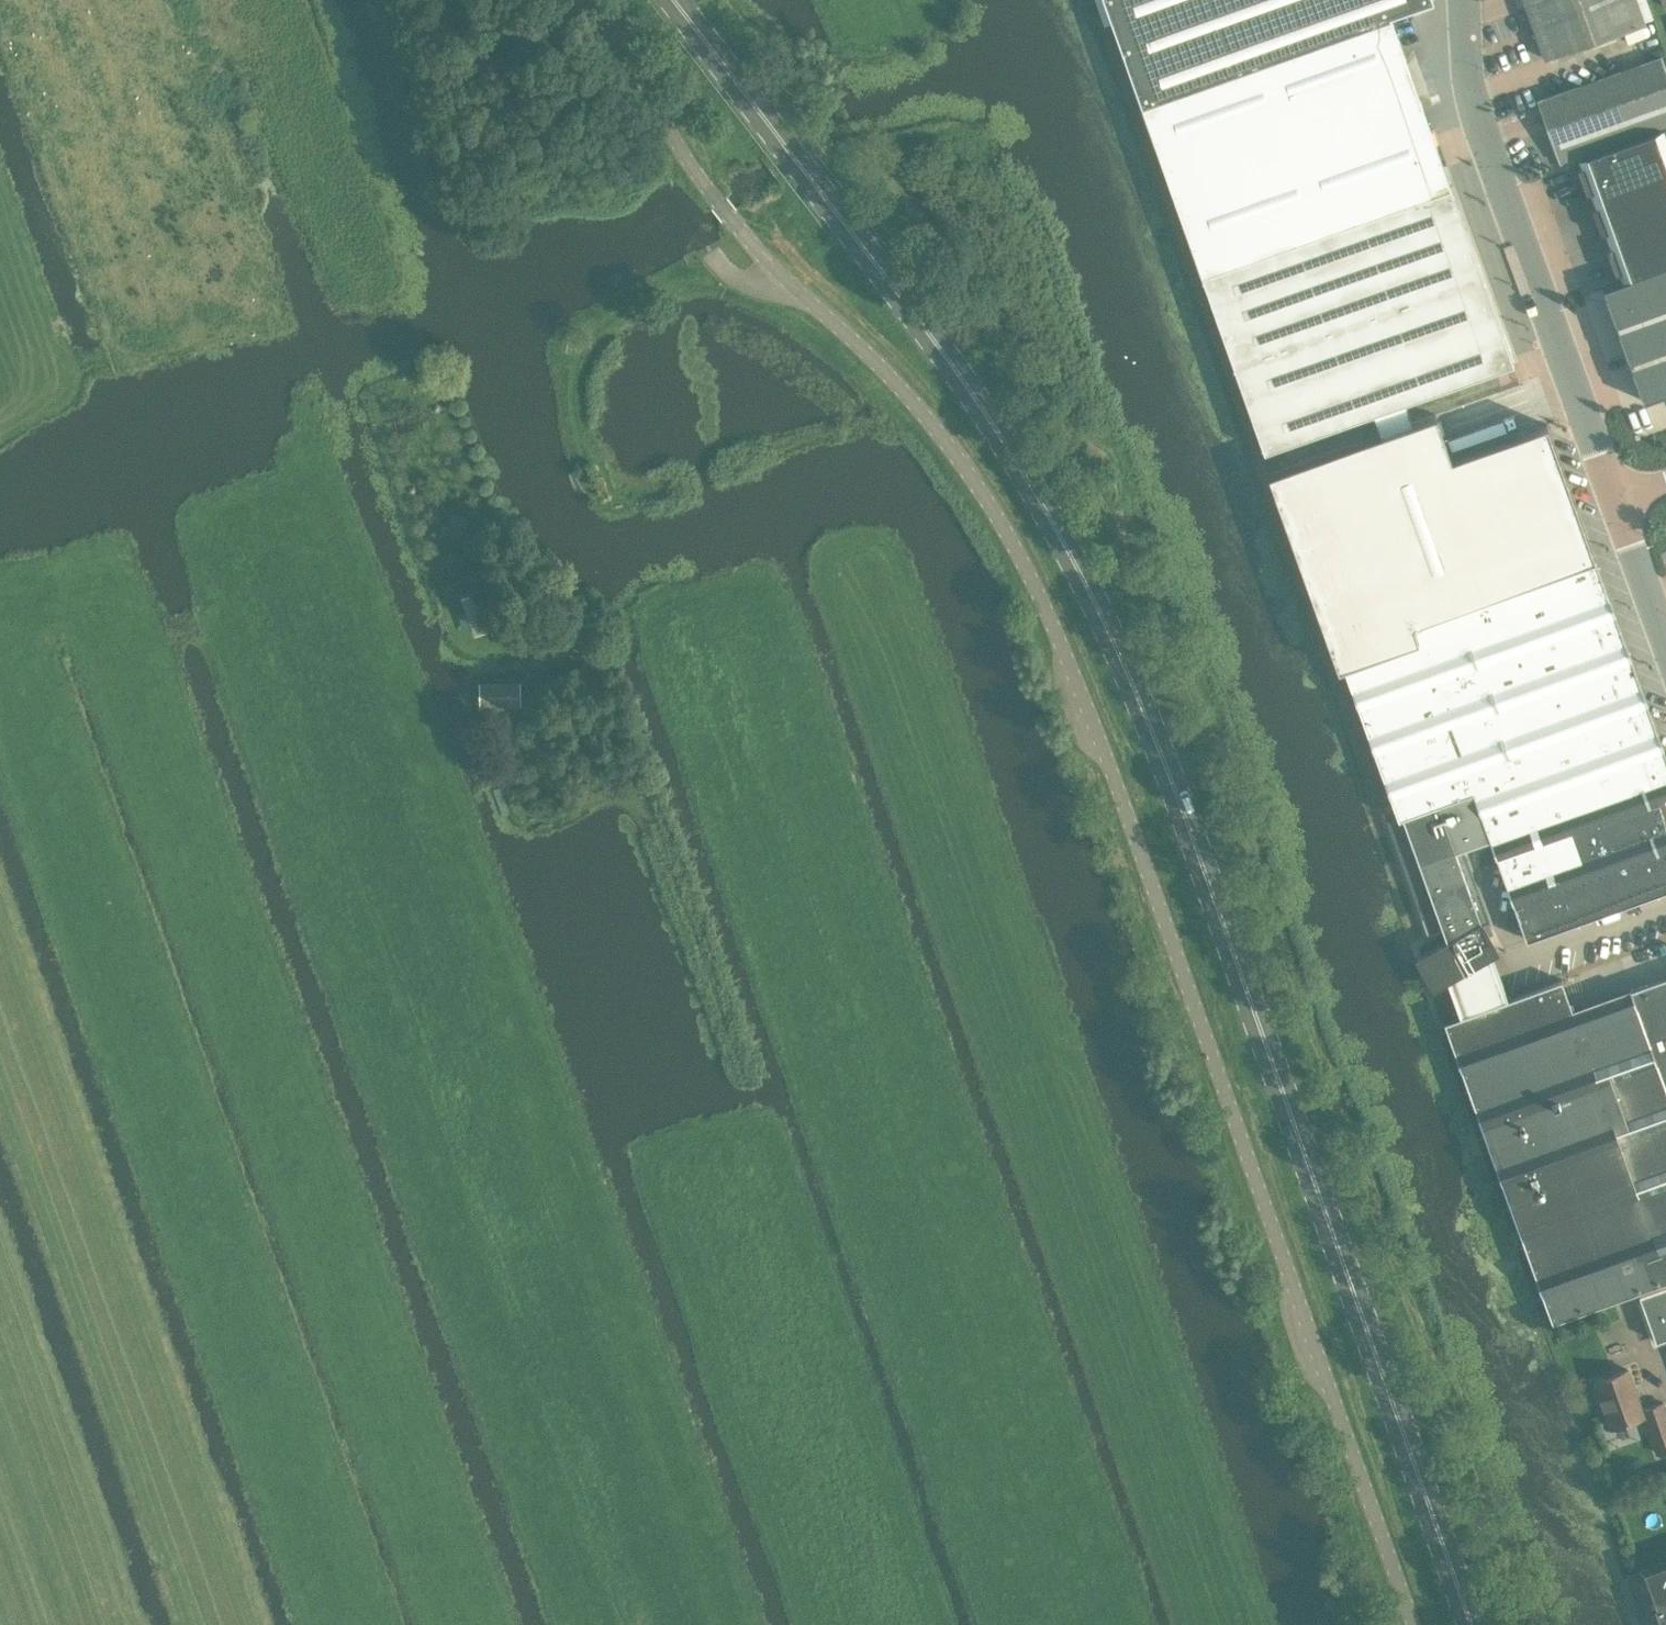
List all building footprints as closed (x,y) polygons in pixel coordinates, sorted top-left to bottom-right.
[(1171,186),(1174,194),(1264,450),(1495,369),(1513,362),(1512,361),(1437,145),(1435,141),(1431,130),(1420,98),(1406,59),(1391,15),(1408,9),(1433,0),(1105,0),(1171,186)] [(1545,57),(1645,22),(1637,0),(1524,0),(1545,57)] [(1537,100),(1559,162),(1665,124),(1665,71),(1661,56),(1537,100)] [(1578,168),(1578,169),(1586,192),(1586,193),(1589,192),(1592,191),(1595,199),(1665,173),(1665,136),(1663,128),(1581,158),(1583,166),(1580,167),(1578,168)] [(1592,209),(1600,232),(1601,233),(1604,232),(1606,231),(1609,239),(1665,219),(1665,173),(1595,199),(1598,207),(1595,208),(1592,209)] [(1606,248),(1606,250),(1614,273),(1615,273),(1618,272),(1621,271),(1624,280),(1665,265),(1665,219),(1609,239),(1612,246),(1609,247),(1606,248)] [(1604,287),(1645,402),(1665,394),(1665,265),(1624,280),(1621,281),(1604,287)] [(1268,473),(1284,517),(1339,669),(1345,666),(1399,816),(1403,814),(1452,951),(1430,963),(1442,983),(1448,980),(1451,978),(1463,1010),(1504,995),(1490,956),(1492,954),(1493,954),(1493,953),(1492,953),(1482,924),(1489,921),(1489,922),(1490,922),(1464,847),(1491,837),(1527,938),(1665,888),(1665,757),(1594,558),(1596,558),(1550,431),(1547,423),(1536,427),(1452,456),(1437,413),(1436,412),(1268,473)] [(480,592),(464,598),(476,632),(492,626),(480,592)] [(520,680),(480,681),(480,705),(521,704),(520,680)] [(1631,989),(1636,1006),(1641,1021),(1646,1038),(1661,1074),(1665,1088),(1665,976),(1631,989)] [(1445,1021),(1552,1320),(1665,1279),(1665,1207),(1646,1214),(1572,1008),(1562,979),(1517,995),(1445,1021)] [(1639,1294),(1656,1339),(1665,1336),(1665,1284),(1639,1294)] [(1595,1380),(1612,1426),(1644,1415),(1657,1451),(1665,1448),(1665,1409),(1663,1401),(1643,1408),(1628,1368),(1595,1380)] [(1643,1569),(1656,1603),(1656,1605),(1665,1601),(1665,1561),(1643,1569)] [(1654,1604),(1662,1624),(1665,1624),(1665,1601),(1656,1605),(1656,1603),(1654,1604)]
